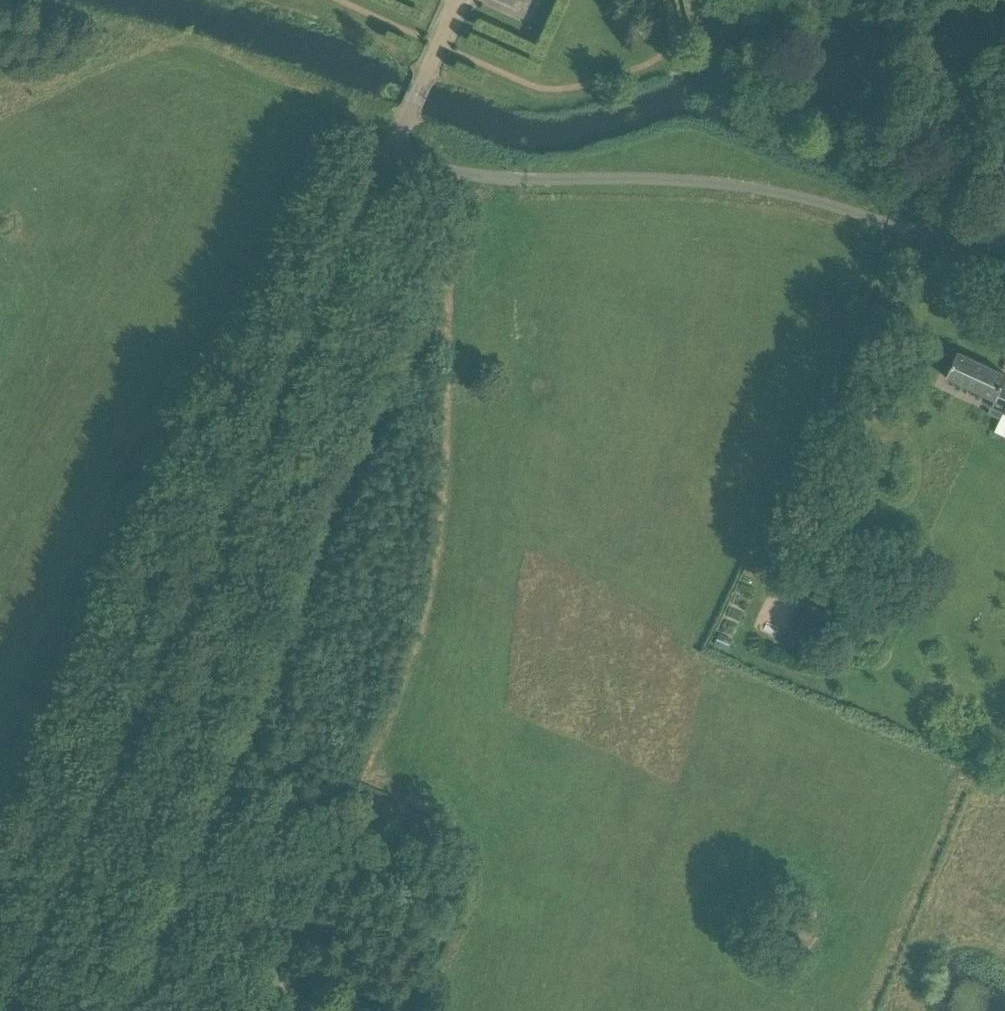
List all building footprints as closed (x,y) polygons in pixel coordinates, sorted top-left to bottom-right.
[(958,351),(945,377),(993,399),(990,407),(1004,414),(1004,373),(958,351)] [(803,652),(824,610),(802,599),(782,641),(803,652)]
